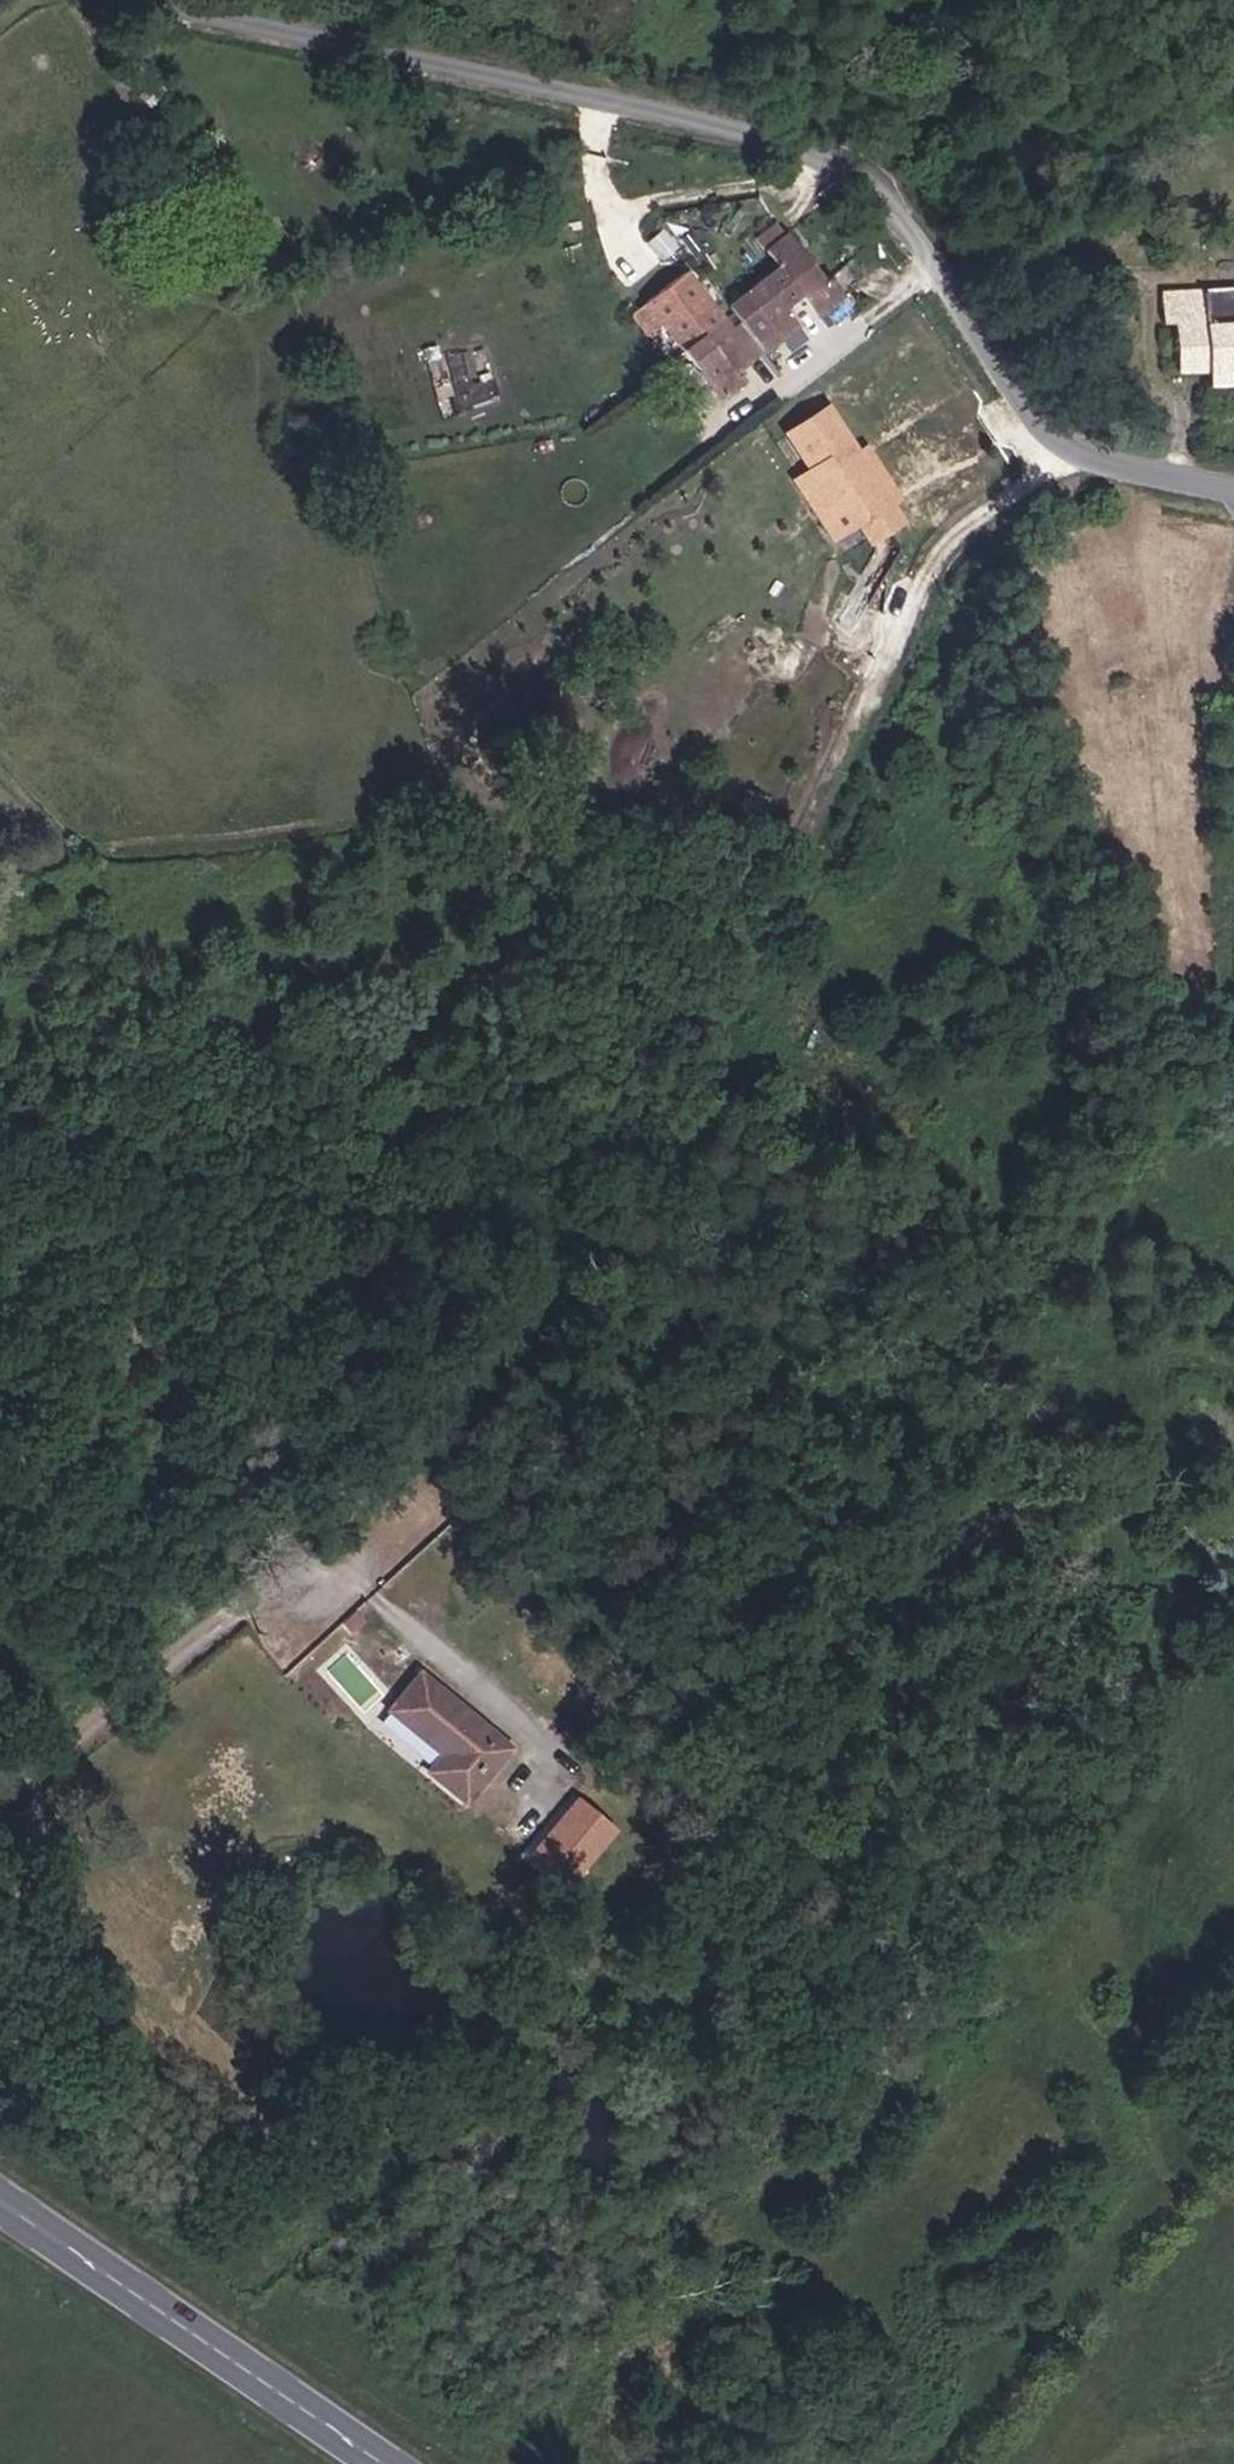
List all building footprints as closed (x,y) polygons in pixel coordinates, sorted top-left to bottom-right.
[(775,249),(802,231),(792,215),(764,232),(775,249)] [(809,290),(822,310),(849,291),(839,275),(833,279),(802,231),(775,249),(785,263),(789,261),(809,290)] [(746,314),(768,346),(805,321),(791,300),(809,290),(789,261),(785,263),(776,270),(748,288),(760,304),(746,314)] [(668,312),(688,343),(727,314),(693,265),(654,290),(668,312)] [(649,325),(668,312),(654,290),(635,302),(649,325)] [(1157,295),(1159,330),(1172,329),(1175,375),(1209,374),(1213,410),(1233,409),(1230,370),(1233,369),(1233,290),(1157,295)] [(734,369),(768,346),(746,314),(733,323),(727,314),(688,343),(721,392),(740,379),(734,369)] [(896,530),(889,513),(862,470),(851,477),(844,464),(854,457),(827,411),(790,434),(811,469),(802,474),(823,514),(841,503),(867,547),(896,530)] [(862,470),(889,513),(906,503),(880,460),(862,470)] [(444,1786),(490,1729),(399,1659),(368,1699),(419,1742),(408,1757),(444,1786)] [(557,1782),(535,1812),(512,1842),(551,1870),(597,1813),(557,1782)]
